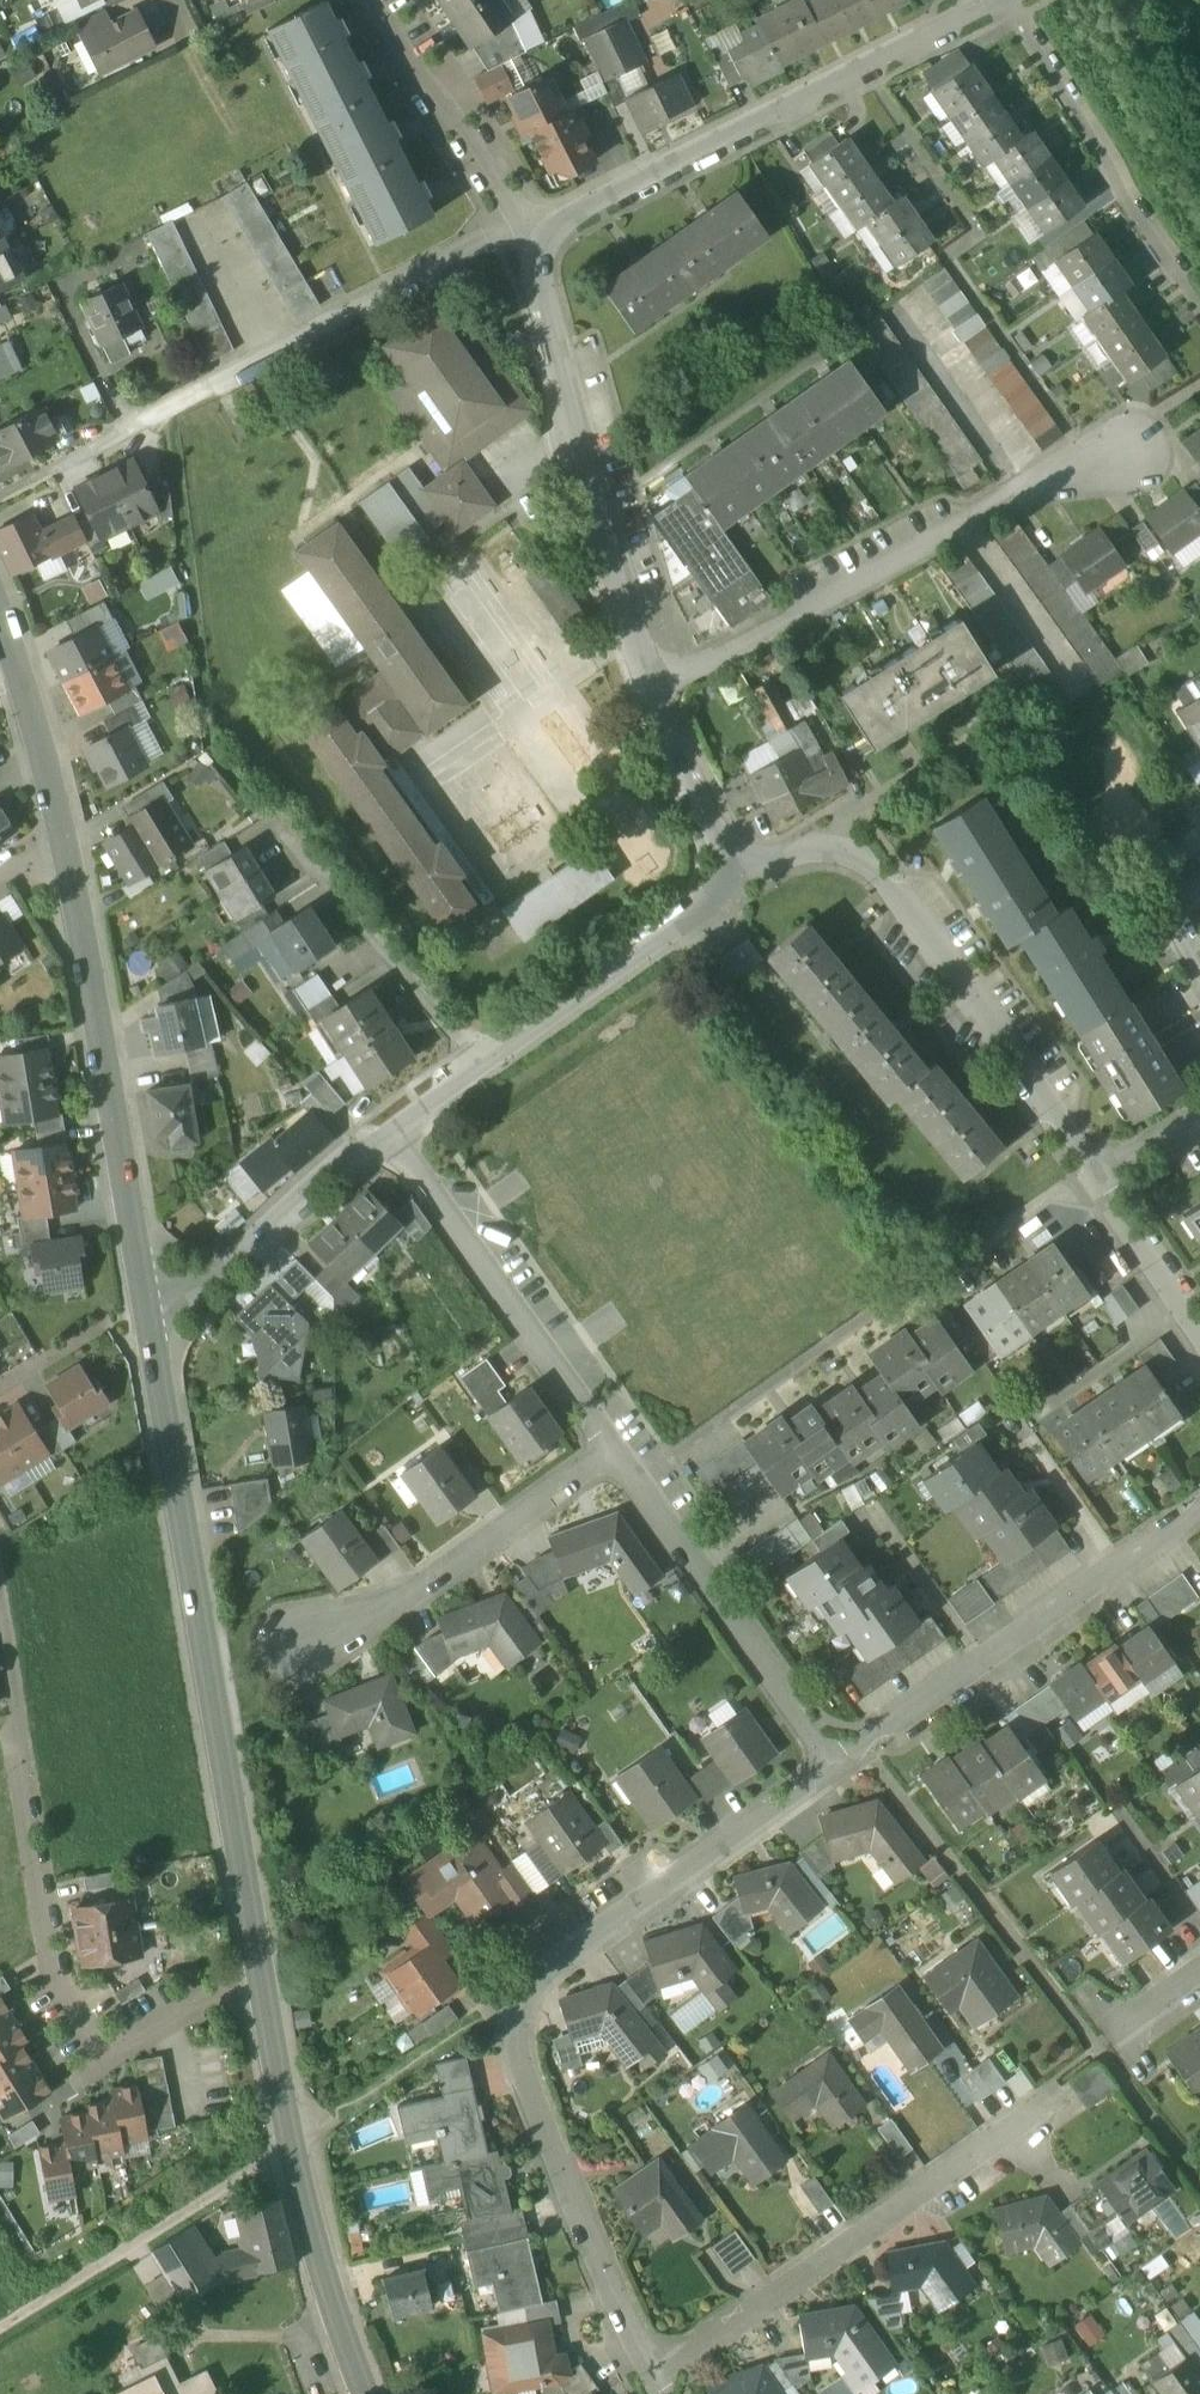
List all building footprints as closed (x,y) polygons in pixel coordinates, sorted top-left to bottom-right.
[(64,26),(105,5),(102,0),(94,0),(80,7),(77,0),(51,0),(64,26)] [(235,5),(229,8),(225,0),(221,0),(208,6),(218,25),(240,14),(235,5)] [(243,19),(260,10),(275,3),(273,0),(248,0),(247,1),(246,0),(245,0),(235,5),(240,14),(243,19)] [(453,21),(485,0),(439,0),(453,21)] [(497,0),(485,0),(453,21),(471,48),(511,22),(497,0)] [(511,22),(529,10),(532,8),(526,0),(497,0),(511,22)] [(616,7),(623,21),(622,21),(623,24),(642,15),(635,0),(630,0),(616,7)] [(816,2),(815,0),(804,6),(801,0),(800,0),(802,5),(782,16),(778,10),(756,21),(758,25),(778,66),(780,65),(779,64),(821,43),(821,44),(822,43),(849,29),(849,30),(850,29),(877,15),(877,16),(878,15),(904,1),(905,1),(906,1),(906,0),(819,0),(816,2)] [(778,10),(797,0),(774,0),(778,10)] [(778,10),(782,16),(802,5),(800,0),(797,0),(778,10)] [(267,32),(377,244),(432,216),(423,199),(429,196),(422,183),(416,186),(392,139),(398,136),(391,123),(385,126),(361,79),(367,76),(360,63),(354,66),(340,38),(345,35),(338,21),(333,24),(322,3),(267,32)] [(578,23),(585,39),(622,21),(623,21),(616,7),(615,4),(589,17),(589,18),(578,23)] [(545,43),(529,10),(511,22),(525,53),(545,43)] [(74,26),(82,41),(90,37),(90,36),(110,25),(103,11),(74,26)] [(103,62),(111,65),(126,57),(127,60),(152,47),(143,28),(141,29),(136,20),(127,17),(110,25),(90,36),(90,37),(103,62)] [(605,81),(605,82),(617,76),(639,66),(642,65),(623,24),(622,21),(585,39),(605,81)] [(471,48),(487,72),(499,66),(517,57),(519,56),(525,53),(511,22),(471,48)] [(704,40),(709,50),(718,46),(722,54),(727,52),(744,43),(739,35),(734,24),(704,40)] [(780,70),(778,66),(758,25),(739,35),(744,43),(727,52),(739,78),(740,77),(745,75),(750,85),(780,70)] [(667,30),(651,36),(659,56),(675,50),(667,30)] [(89,76),(111,65),(103,62),(90,37),(82,41),(73,46),(89,76)] [(709,50),(728,88),(742,81),(740,77),(739,78),(727,52),(722,54),(718,46),(709,50)] [(923,76),(933,90),(968,65),(959,52),(923,76)] [(532,82),(519,56),(517,57),(499,66),(512,91),(532,82)] [(37,77),(26,62),(10,73),(21,89),(37,77)] [(931,91),(949,117),(986,91),(969,65),(968,65),(933,90),(931,91)] [(512,91),(499,66),(487,72),(473,78),(486,104),(512,91)] [(649,88),(639,66),(617,76),(627,98),(649,88)] [(564,100),(569,112),(578,107),(606,93),(601,83),(595,72),(579,80),(584,91),(564,100)] [(625,103),(639,131),(693,106),(678,75),(649,88),(627,98),(624,100),(625,103)] [(606,93),(613,109),(625,103),(624,100),(627,98),(617,76),(605,82),(605,81),(601,83),(606,93)] [(523,136),(529,133),(529,132),(566,114),(548,79),(507,99),(516,117),(513,118),(523,136)] [(949,117),(966,141),(1004,115),(986,91),(949,117)] [(569,112),(568,112),(574,124),(579,122),(580,123),(585,121),(578,107),(569,112)] [(568,112),(566,114),(529,132),(529,133),(550,174),(562,178),(593,162),(581,138),(586,136),(580,123),(579,122),(574,124),(568,112)] [(983,166),(993,159),(1021,140),(1004,115),(966,141),(983,166)] [(803,152),(811,164),(838,145),(830,133),(803,152)] [(993,159),(1010,184),(1047,158),(1030,133),(1021,140),(993,159)] [(811,164),(826,186),(861,162),(846,140),(838,145),(811,164)] [(1010,184),(1027,208),(1064,182),(1047,158),(1010,184)] [(826,186),(841,207),(876,184),(861,162),(826,186)] [(1082,208),(1064,182),(1027,208),(1045,233),(1082,208)] [(221,198),(228,211),(253,196),(246,183),(221,198)] [(856,229),(866,223),(891,205),(876,184),(841,207),(856,229)] [(604,290),(635,333),(770,237),(738,193),(604,290)] [(228,211),(235,223),(261,208),(253,196),(228,211)] [(866,223),(881,244),(915,220),(900,199),(891,205),(866,223)] [(188,202),(159,217),(164,225),(171,221),(193,213),(188,202)] [(235,223),(243,235),(268,220),(261,208),(235,223)] [(275,233),(268,220),(243,235),(250,248),(275,233)] [(931,243),(915,220),(881,244),(896,266),(931,243)] [(145,234),(151,246),(178,234),(171,221),(145,234)] [(283,245),(275,233),(250,248),(257,260),(283,245)] [(151,246),(158,259),(184,247),(178,234),(151,246)] [(1056,261),(1073,286),(1110,260),(1093,236),(1056,261)] [(4,243),(0,246),(0,291),(23,280),(4,243)] [(290,258),(283,245),(257,260),(265,273),(290,258)] [(158,259),(164,273),(190,260),(184,247),(158,259)] [(298,270),(290,258),(265,273),(272,285),(298,270)] [(164,273),(170,286),(197,273),(190,260),(164,273)] [(1073,286),(1090,310),(1117,292),(1127,285),(1110,260),(1073,286)] [(922,285),(930,297),(952,281),(944,269),(922,285)] [(305,282),(298,270),(272,285),(279,297),(305,282)] [(170,286),(177,299),(203,286),(197,273),(170,286)] [(930,297),(938,308),(961,292),(952,281),(930,297)] [(312,295),(305,282),(279,297),(287,310),(312,295)] [(82,302),(101,347),(123,337),(140,330),(121,285),(82,302)] [(177,299),(183,312),(209,299),(203,286),(177,299)] [(938,308),(947,320),(969,304),(961,292),(938,308)] [(1083,315),(1098,337),(1132,313),(1117,292),(1090,310),(1083,315)] [(320,307),(312,295),(287,310),(294,322),(320,307)] [(183,312),(189,325),(215,312),(209,299),(183,312)] [(947,320),(954,331),(977,315),(969,304),(947,320)] [(9,321),(3,306),(0,307),(0,325),(9,321)] [(380,384),(444,474),(462,462),(533,412),(469,321),(450,334),(433,309),(381,346),(399,371),(380,384)] [(189,325),(196,338),(222,325),(215,312),(189,325)] [(1098,337),(1113,359),(1147,335),(1132,313),(1098,337)] [(963,343),(964,343),(985,328),(977,315),(954,331),(963,343)] [(958,479),(959,478),(970,470),(981,462),(877,316),(854,332),(958,479)] [(196,338),(202,352),(229,340),(222,325),(196,338)] [(964,343),(971,354),(993,339),(985,328),(964,343)] [(1163,358),(1147,335),(1113,359),(1129,382),(1140,374),(1163,358)] [(131,354),(123,337),(101,347),(109,364),(131,354)] [(971,354),(979,365),(1000,350),(993,339),(971,354)] [(235,354),(229,340),(202,352),(209,366),(235,354)] [(19,370),(19,369),(8,343),(0,347),(0,378),(19,370)] [(979,365),(987,376),(1008,360),(1000,350),(979,365)] [(1140,374),(1149,387),(1173,371),(1163,358),(1140,374)] [(987,376),(995,387),(1016,371),(1008,360),(987,376)] [(691,488),(719,527),(883,411),(848,361),(683,477),(691,488)] [(995,387),(1002,398),(1024,382),(1016,371),(995,387)] [(100,397),(93,382),(78,390),(85,405),(100,397)] [(1002,398),(1010,408),(1032,393),(1024,382),(1002,398)] [(1010,408),(1018,419),(1039,404),(1032,393),(1010,408)] [(1018,419),(1026,430),(1047,415),(1039,404),(1018,419)] [(1,469),(58,440),(48,420),(41,408),(0,429),(0,468),(1,469)] [(53,417),(48,420),(58,440),(74,431),(65,414),(58,418),(53,417)] [(1026,430),(1033,441),(1055,426),(1047,415),(1026,430)] [(1063,437),(1055,426),(1033,441),(1041,452),(1063,437)] [(1184,443),(1199,466),(1199,431),(1184,443)] [(103,475),(129,526),(154,513),(156,512),(145,490),(131,461),(103,475)] [(423,489),(421,491),(443,521),(453,536),(494,507),(462,462),(444,474),(423,489)] [(425,535),(443,521),(421,491),(423,489),(408,468),(357,503),(359,505),(392,550),(391,550),(392,552),(429,539),(425,535)] [(978,481),(970,470),(959,478),(966,489),(978,481)] [(128,526),(129,526),(103,475),(75,488),(90,518),(101,540),(102,539),(128,526)] [(664,491),(672,502),(691,488),(683,477),(664,491)] [(154,513),(158,522),(172,515),(167,479),(145,490),(156,512),(154,513)] [(1199,515),(1199,492),(1194,484),(1182,493),(1199,516),(1199,515)] [(719,527),(691,488),(672,502),(652,516),(731,628),(771,600),(719,527)] [(1171,554),(1199,532),(1199,518),(1199,516),(1182,493),(1145,519),(1171,554)] [(50,556),(52,555),(40,531),(32,514),(0,530),(0,553),(11,575),(35,563),(50,556)] [(72,550),(86,543),(77,524),(73,515),(59,522),(72,550)] [(90,518),(77,524),(86,543),(92,555),(106,548),(102,539),(101,540),(90,518)] [(990,535),(998,547),(1022,530),(1013,519),(990,535)] [(59,522),(40,531),(52,555),(50,556),(52,559),(59,556),(72,550),(59,522)] [(294,551),(308,571),(363,647),(380,672),(333,706),(332,704),(297,728),(444,935),(478,911),(456,879),(462,875),(438,842),(433,846),(377,768),(383,764),(382,763),(392,756),(424,734),(424,735),(466,705),(336,522),(294,551)] [(1103,539),(1110,549),(1131,535),(1124,525),(1103,539)] [(1130,533),(1146,554),(1157,546),(1142,525),(1130,533)] [(998,547),(1007,559),(1030,542),(1022,530),(998,547)] [(1077,580),(1085,591),(1122,566),(1110,549),(1103,539),(1098,531),(1061,557),(1077,580)] [(1007,559),(1015,570),(1038,554),(1030,542),(1007,559)] [(937,566),(946,577),(969,560),(961,549),(937,566)] [(1015,570),(1024,582),(1046,565),(1038,554),(1015,570)] [(52,559),(50,556),(35,563),(43,579),(64,568),(59,556),(52,559)] [(1061,557),(1047,566),(1064,589),(1077,580),(1061,557)] [(977,572),(969,560),(946,577),(954,589),(977,572)] [(560,624),(577,612),(543,564),(527,576),(560,624)] [(147,599),(180,582),(171,565),(138,581),(147,599)] [(1024,582),(1032,594),(1055,576),(1047,566),(1047,565),(1046,565),(1024,582)] [(335,667),(363,647),(308,571),(280,591),(335,667)] [(986,584),(977,572),(954,589),(963,600),(986,584)] [(1032,594),(1040,605),(1064,589),(1055,577),(1055,576),(1032,594)] [(99,578),(82,586),(89,602),(106,594),(99,578)] [(994,595),(986,584),(963,600),(971,612),(994,595)] [(1040,605),(1049,617),(1072,600),(1064,589),(1040,605)] [(1003,607),(994,595),(971,612),(979,624),(1003,607)] [(1057,628),(1080,612),(1072,600),(1049,617),(1057,628)] [(65,622),(74,639),(95,628),(95,629),(113,620),(103,602),(65,622)] [(1011,619),(1003,607),(979,624),(988,635),(1011,619)] [(560,624),(568,634),(584,623),(577,612),(560,624)] [(1057,628),(1065,640),(1089,623),(1080,612),(1057,628)] [(916,645),(898,657),(932,712),(950,701),(963,693),(962,693),(993,674),(959,619),(939,631),(942,637),(920,651),(916,645)] [(1019,630),(1011,619),(988,635),(996,647),(1019,630)] [(1065,640),(1074,652),(1097,635),(1089,623),(1065,640)] [(63,682),(65,681),(110,658),(95,629),(95,628),(74,639),(48,653),(63,682)] [(1028,642),(1019,630),(996,647),(1004,658),(1028,642)] [(1074,652),(1082,663),(1106,647),(1097,635),(1074,652)] [(1036,653),(1028,642),(1004,658),(1013,670),(1036,653)] [(1082,663),(1091,675),(1114,658),(1106,647),(1082,663)] [(1044,665),(1036,653),(1013,670),(1021,682),(1044,665)] [(902,730),(932,712),(898,657),(879,669),(882,674),(860,688),(856,683),(837,695),(871,749),(889,738),(890,739),(902,731),(902,730)] [(126,688),(110,658),(65,681),(72,693),(70,694),(80,714),(106,700),(127,690),(126,688)] [(1122,670),(1114,658),(1091,675),(1099,686),(1122,670)] [(1053,677),(1044,665),(1021,682),(1029,693),(1053,677)] [(1174,692),(1178,697),(1177,697),(1183,707),(1178,710),(1199,745),(1199,676),(1174,692)] [(1061,688),(1053,677),(1029,693),(1038,705),(1061,688)] [(63,682),(70,694),(72,693),(65,681),(63,682)] [(767,719),(776,735),(787,730),(796,726),(770,681),(751,692),(767,719)] [(106,700),(114,715),(130,707),(141,701),(133,685),(126,688),(127,690),(106,700)] [(1069,700),(1061,688),(1038,705),(1046,717),(1047,716),(1069,700)] [(138,723),(130,707),(114,715),(102,721),(110,736),(125,728),(126,730),(138,723)] [(749,779),(750,779),(788,758),(776,735),(767,719),(758,724),(769,742),(739,758),(749,779)] [(97,768),(106,787),(145,767),(126,730),(125,728),(110,736),(86,748),(90,756),(87,757),(94,770),(97,768)] [(762,804),(763,804),(811,780),(813,779),(800,752),(787,730),(776,735),(788,758),(750,779),(762,804)] [(1196,785),(1199,783),(1199,764),(1199,762),(1194,754),(1181,762),(1196,785)] [(831,769),(813,779),(811,780),(821,798),(846,785),(831,755),(825,758),(831,769)] [(493,898),(392,756),(382,763),(383,764),(438,842),(462,875),(483,905),(493,898)] [(773,823),(821,798),(811,780),(763,804),(773,823)] [(125,805),(134,820),(163,803),(164,804),(173,799),(162,783),(125,805)] [(1067,1015),(1078,1032),(1125,1002),(1095,954),(1099,951),(1090,936),(1085,939),(1065,907),(1053,914),(980,797),(932,827),(942,842),(946,840),(955,854),(951,856),(948,858),(957,872),(960,871),(964,868),(974,884),(970,887),(979,901),(976,903),(985,917),(988,916),(992,913),(1001,928),(997,931),(1004,943),(1006,945),(1007,947),(1019,939),(1024,936),(1035,954),(1030,957),(1047,984),(1052,981),(1061,995),(1056,998),(1058,1000),(1062,998),(1071,1012),(1067,1015)] [(128,881),(129,884),(146,874),(158,867),(157,866),(190,846),(164,804),(163,803),(134,820),(133,827),(132,827),(105,844),(107,847),(128,881)] [(134,820),(125,805),(120,807),(132,827),(133,827),(134,820)] [(13,830),(0,809),(0,838),(13,830)] [(942,842),(951,856),(955,854),(946,840),(942,842)] [(198,858),(206,870),(208,869),(232,854),(224,842),(198,858)] [(208,869),(224,894),(260,870),(245,846),(232,854),(208,869)] [(502,911),(523,942),(612,879),(590,849),(502,911)] [(960,871),(970,887),(974,884),(964,868),(960,871)] [(276,895),(260,870),(224,894),(240,918),(261,904),(276,895)] [(123,888),(130,900),(153,885),(146,874),(129,884),(123,888)] [(10,929),(26,919),(13,897),(0,905),(0,913),(2,916),(10,929)] [(235,921),(243,932),(269,916),(261,904),(240,918),(235,921)] [(271,935),(294,971),(328,948),(304,911),(279,927),(278,928),(270,933),(271,935)] [(988,916),(997,931),(1001,928),(992,913),(988,916)] [(269,915),(269,916),(243,932),(253,947),(271,935),(270,933),(278,928),(269,915)] [(0,917),(0,967),(7,963),(4,958),(21,948),(10,929),(2,916),(0,917)] [(895,1096),(963,1179),(1000,1148),(933,1065),(927,1070),(806,924),(768,955),(888,1102),(895,1096)] [(1019,939),(1030,957),(1035,954),(1024,936),(1019,939)] [(697,974),(712,995),(762,960),(747,939),(697,974)] [(156,965),(164,980),(188,967),(180,952),(156,965)] [(157,989),(161,1005),(188,999),(189,1000),(199,999),(185,970),(157,989)] [(291,987),(306,1011),(331,995),(315,972),(291,987)] [(1047,984),(1056,998),(1061,995),(1052,981),(1047,984)] [(335,1036),(346,1053),(389,1025),(367,990),(339,1008),(315,1024),(326,1042),(335,1036)] [(339,1008),(331,995),(306,1011),(315,1024),(339,1008)] [(1058,1000),(1067,1015),(1071,1012),(1062,998),(1058,1000)] [(157,1042),(160,1055),(183,1050),(203,1045),(203,1043),(197,1018),(193,1019),(189,1000),(188,999),(161,1005),(157,1006),(159,1015),(140,1019),(143,1031),(149,1030),(152,1044),(157,1042)] [(1126,1002),(1125,1002),(1078,1032),(1098,1064),(1092,1068),(1108,1093),(1114,1089),(1133,1120),(1181,1090),(1126,1002)] [(410,1057),(389,1025),(346,1053),(366,1085),(410,1057)] [(19,1039),(22,1053),(45,1049),(45,1050),(50,1049),(47,1035),(19,1039)] [(183,1050),(186,1064),(213,1058),(210,1042),(203,1043),(203,1045),(183,1050)] [(52,1074),(49,1074),(47,1066),(45,1050),(45,1049),(22,1053),(0,1057),(0,1091),(54,1082),(52,1074)] [(218,1077),(213,1058),(186,1064),(190,1083),(218,1077)] [(300,1083),(310,1094),(327,1114),(338,1104),(313,1075),(302,1081),(300,1083)] [(54,1082),(0,1091),(0,1096),(5,1124),(33,1119),(56,1116),(55,1115),(53,1099),(56,1099),(54,1082)] [(153,1137),(168,1135),(194,1131),(187,1085),(146,1092),(153,1137)] [(329,1116),(327,1114),(310,1094),(299,1104),(308,1114),(308,1115),(317,1126),(318,1125),(329,1116)] [(66,1144),(64,1129),(62,1114),(55,1115),(56,1116),(33,1119),(35,1133),(35,1134),(37,1148),(63,1143),(64,1145),(66,1144)] [(238,1165),(259,1191),(291,1165),(295,1169),(329,1139),(318,1125),(317,1126),(308,1115),(275,1144),(271,1140),(239,1165),(238,1165)] [(196,1143),(194,1131),(168,1135),(169,1147),(196,1143)] [(73,1176),(71,1168),(68,1168),(66,1159),(64,1145),(63,1143),(37,1148),(13,1152),(18,1185),(73,1176)] [(231,1171),(228,1176),(227,1182),(243,1203),(259,1191),(238,1165),(231,1171)] [(74,1209),(72,1193),(70,1184),(74,1184),(73,1176),(18,1185),(23,1216),(24,1218),(45,1214),(74,1209)] [(367,1190),(338,1219),(369,1251),(396,1224),(397,1223),(392,1218),(367,1190)] [(396,1224),(415,1241),(431,1227),(412,1200),(392,1218),(397,1223),(396,1224)] [(1182,1215),(1183,1217),(1189,1213),(1199,1229),(1199,1203),(1182,1215)] [(1183,1217),(1196,1236),(1199,1234),(1199,1229),(1189,1213),(1183,1217)] [(11,1235),(13,1249),(31,1246),(50,1243),(48,1228),(45,1214),(24,1218),(23,1216),(16,1218),(19,1233),(11,1235)] [(341,1278),(369,1251),(338,1219),(309,1248),(327,1266),(340,1280),(341,1278)] [(1018,1220),(1019,1234),(1045,1234),(1044,1220),(1018,1220)] [(81,1285),(78,1263),(76,1255),(82,1254),(80,1238),(50,1243),(31,1246),(36,1273),(41,1272),(44,1291),(81,1285)] [(1053,1245),(1026,1264),(1053,1302),(1060,1312),(1093,1289),(1080,1269),(1073,1274),(1053,1245)] [(294,1299),(314,1280),(313,1279),(295,1260),(275,1280),(294,1299)] [(1026,1264),(995,1285),(1021,1324),(1053,1302),(1026,1264)] [(327,1266),(313,1279),(314,1280),(332,1298),(333,1314),(340,1314),(358,1297),(341,1278),(340,1280),(327,1266)] [(1029,1334),(1021,1324),(995,1285),(964,1307),(979,1328),(998,1355),(1029,1334)] [(1099,1302),(1114,1322),(1136,1306),(1122,1286),(1118,1289),(1099,1302)] [(259,1372),(295,1376),(304,1325),(268,1287),(237,1317),(264,1344),(259,1372)] [(1021,1324),(1029,1334),(1060,1312),(1053,1302),(1021,1324)] [(868,1356),(882,1376),(900,1401),(914,1391),(918,1396),(933,1385),(938,1392),(956,1378),(952,1373),(967,1363),(935,1317),(909,1336),(905,1330),(868,1356)] [(966,1337),(985,1364),(998,1355),(979,1328),(966,1337)] [(1145,1368),(1153,1378),(1171,1365),(1155,1342),(1136,1355),(1145,1368)] [(461,1378),(479,1403),(505,1385),(487,1359),(461,1378)] [(952,1373),(956,1378),(971,1367),(967,1363),(952,1373)] [(46,1386),(58,1405),(62,1412),(57,1415),(59,1418),(66,1429),(67,1428),(107,1403),(93,1380),(88,1383),(78,1366),(46,1386)] [(1145,1368),(1114,1390),(1142,1429),(1146,1436),(1178,1414),(1153,1378),(1145,1368)] [(852,1387),(816,1413),(843,1451),(847,1457),(862,1446),(865,1451),(881,1440),(886,1447),(905,1434),(901,1428),(913,1420),(903,1406),(900,1401),(882,1376),(857,1394),(852,1387)] [(488,1415),(514,1397),(505,1385),(479,1403),(488,1415)] [(488,1415),(521,1462),(561,1434),(528,1387),(514,1397),(488,1415)] [(1110,1451),(1142,1429),(1114,1390),(1082,1411),(1110,1451)] [(900,1401),(903,1406),(918,1396),(914,1391),(900,1401)] [(4,1413),(0,1416),(0,1415),(0,1432),(23,1469),(46,1455),(48,1454),(34,1433),(17,1405),(4,1413)] [(53,1408),(57,1415),(62,1412),(58,1405),(53,1408)] [(830,1460),(843,1451),(816,1413),(811,1406),(786,1423),(782,1417),(744,1444),(757,1462),(772,1484),(776,1490),(792,1479),(795,1484),(811,1473),(815,1479),(834,1466),(830,1460)] [(265,1413),(274,1465),(309,1459),(301,1407),(265,1413)] [(1115,1458),(1110,1451),(1082,1411),(1051,1433),(1084,1480),(1115,1458)] [(59,1418),(47,1425),(62,1450),(75,1442),(67,1428),(66,1429),(59,1418)] [(901,1428),(905,1434),(917,1425),(913,1420),(901,1428)] [(951,1441),(960,1453),(973,1443),(974,1443),(985,1435),(977,1423),(951,1441)] [(49,1458),(62,1450),(47,1425),(34,1433),(48,1454),(46,1455),(49,1458)] [(1115,1458),(1116,1460),(1147,1438),(1146,1436),(1142,1429),(1110,1451),(1115,1458)] [(23,1469),(0,1432),(0,1483),(23,1469)] [(741,1440),(731,1447),(747,1469),(757,1462),(744,1444),(741,1440)] [(944,1510),(953,1504),(995,1474),(974,1443),(973,1443),(960,1453),(922,1479),(924,1482),(927,1480),(937,1494),(934,1496),(944,1510)] [(862,1446),(847,1457),(850,1462),(865,1451),(862,1446)] [(419,1497),(437,1521),(459,1505),(458,1503),(470,1494),(472,1496),(474,1495),(457,1472),(439,1447),(407,1470),(424,1493),(419,1497)] [(711,1495),(747,1469),(731,1447),(695,1472),(711,1495)] [(834,1466),(847,1457),(843,1451),(830,1460),(834,1466)] [(772,1484),(757,1462),(747,1469),(711,1495),(710,1495),(725,1517),(772,1484)] [(457,1472),(474,1495),(485,1486),(469,1464),(457,1472)] [(1002,1469),(995,1474),(953,1504),(976,1536),(982,1531),(1031,1496),(1026,1489),(1020,1493),(1002,1469)] [(229,1485),(237,1534),(271,1507),(266,1479),(229,1485)] [(780,1494),(795,1484),(792,1479),(776,1490),(780,1494)] [(924,1482),(934,1496),(937,1494),(927,1480),(924,1482)] [(458,1503),(459,1505),(472,1496),(470,1494),(458,1503)] [(1053,1527),(1031,1496),(982,1531),(1003,1562),(1006,1561),(1017,1552),(1029,1544),(1041,1535),(1053,1527)] [(319,1563),(336,1587),(359,1570),(357,1568),(370,1559),(371,1558),(359,1541),(338,1512),(301,1539),(304,1542),(307,1539),(322,1561),(319,1563)] [(612,1555),(638,1592),(661,1576),(616,1513),(549,1538),(554,1552),(563,1574),(612,1555)] [(764,1573),(811,1540),(812,1540),(796,1518),(749,1552),(764,1573)] [(840,1520),(812,1540),(811,1540),(819,1552),(837,1539),(838,1540),(849,1532),(840,1520)] [(372,1561),(375,1566),(400,1548),(383,1524),(359,1541),(371,1558),(370,1559),(372,1561)] [(1053,1527),(1041,1535),(1058,1559),(1070,1550),(1053,1527)] [(1046,1568),(1058,1559),(1041,1535),(1029,1544),(1046,1568)] [(304,1542),(319,1563),(322,1561),(307,1539),(304,1542)] [(816,1601),(821,1598),(859,1571),(858,1569),(855,1571),(851,1564),(853,1562),(838,1540),(837,1539),(819,1552),(786,1575),(808,1607),(815,1602),(816,1601)] [(1034,1576),(1046,1568),(1029,1544),(1017,1552),(1034,1576)] [(525,1572),(539,1591),(547,1585),(565,1579),(563,1574),(554,1552),(537,1558),(522,1569),(525,1572)] [(1022,1584),(1034,1576),(1017,1552),(1006,1561),(1022,1584)] [(357,1568),(359,1570),(372,1561),(370,1559),(357,1568)] [(999,1600),(1022,1584),(1006,1561),(1003,1562),(982,1577),(999,1600)] [(866,1566),(859,1571),(821,1598),(831,1612),(826,1615),(839,1633),(845,1629),(857,1644),(862,1641),(870,1653),(865,1657),(866,1658),(867,1659),(893,1640),(917,1624),(916,1623),(889,1585),(883,1590),(866,1566)] [(512,1581),(526,1601),(539,1591),(525,1572),(512,1581)] [(1180,1573),(1145,1598),(1162,1622),(1198,1597),(1180,1573)] [(947,1601),(964,1625),(994,1604),(977,1580),(947,1601)] [(487,1644),(505,1669),(539,1644),(503,1596),(435,1621),(440,1633),(449,1658),(487,1644)] [(821,1598),(816,1601),(826,1615),(831,1612),(821,1598)] [(1150,1631),(1162,1622),(1145,1598),(1132,1607),(1147,1628),(1147,1627),(1150,1631)] [(917,1624),(893,1640),(910,1664),(945,1638),(928,1615),(916,1623),(917,1624)] [(1147,1628),(1117,1649),(1137,1678),(1141,1683),(1171,1661),(1150,1631),(1147,1627),(1147,1628)] [(413,1649),(434,1677),(451,1664),(449,1658),(440,1633),(428,1638),(413,1649)] [(863,1697),(910,1664),(893,1640),(867,1659),(866,1658),(846,1672),(863,1697)] [(857,1644),(865,1657),(870,1653),(862,1641),(857,1644)] [(1114,1645),(1083,1667),(1102,1694),(1106,1700),(1137,1678),(1117,1649),(1114,1645)] [(1181,1676),(1171,1661),(1141,1683),(1148,1693),(1151,1697),(1181,1676)] [(1072,1716),(1102,1694),(1083,1667),(1080,1664),(1050,1685),(1067,1709),(1072,1716)] [(370,1723),(379,1746),(413,1732),(390,1674),(325,1700),(330,1713),(339,1736),(340,1735),(370,1723)] [(1116,1715),(1148,1693),(1141,1683),(1137,1678),(1106,1700),(1113,1710),(1116,1715)] [(1050,1685),(1037,1694),(1054,1718),(1067,1709),(1050,1685)] [(1037,1694),(1026,1703),(1042,1726),(1054,1718),(1037,1694)] [(1082,1731),(1113,1710),(1106,1700),(1102,1694),(1072,1716),(1082,1731)] [(1026,1703),(1014,1711),(1031,1734),(1042,1726),(1026,1703)] [(718,1760),(734,1782),(774,1754),(744,1711),(719,1729),(722,1734),(707,1745),(718,1760)] [(1019,1743),(1031,1734),(1014,1711),(1002,1719),(1007,1725),(1019,1743)] [(300,1725),(312,1753),(342,1742),(340,1735),(339,1736),(330,1713),(300,1725)] [(1070,1720),(1051,1732),(1063,1751),(1082,1738),(1070,1720)] [(1007,1725),(979,1745),(1009,1787),(1013,1792),(1040,1773),(1019,1743),(1007,1725)] [(977,1741),(950,1761),(979,1802),(982,1807),(1009,1787),(979,1745),(977,1741)] [(1192,1771),(1199,1765),(1199,1743),(1189,1751),(1181,1756),(1192,1771)] [(633,1800),(654,1828),(693,1799),(694,1798),(693,1796),(684,1784),(658,1748),(621,1775),(637,1797),(633,1800)] [(952,1822),(979,1802),(950,1761),(946,1756),(919,1775),(952,1822)] [(718,1760),(696,1776),(712,1798),(734,1782),(718,1760)] [(1192,1771),(1180,1780),(1199,1808),(1199,1765),(1192,1771)] [(698,1807),(712,1798),(696,1776),(684,1784),(693,1796),(694,1798),(693,1799),(698,1807)] [(1197,1815),(1199,1813),(1199,1808),(1180,1780),(1174,1783),(1197,1815)] [(1197,1815),(1174,1783),(1167,1789),(1189,1821),(1194,1817),(1197,1815)] [(532,1818),(545,1836),(558,1854),(552,1858),(565,1876),(603,1848),(604,1847),(593,1831),(567,1794),(532,1818)] [(884,1868),(897,1884),(923,1863),(876,1804),(823,1819),(828,1834),(823,1835),(824,1837),(830,1861),(833,1860),(875,1848),(885,1860),(879,1865),(882,1869),(884,1868)] [(603,1848),(609,1856),(623,1846),(606,1821),(593,1831),(604,1847),(603,1848)] [(454,1883),(480,1920),(505,1903),(511,1899),(508,1895),(494,1875),(500,1871),(472,1832),(462,1839),(467,1847),(438,1867),(438,1868),(419,1881),(433,1898),(454,1883)] [(536,1897),(565,1876),(552,1858),(558,1854),(545,1836),(510,1860),(512,1862),(512,1863),(526,1882),(534,1894),(536,1897)] [(799,1855),(819,1880),(835,1867),(833,1860),(830,1861),(824,1837),(799,1855)] [(440,1907),(433,1898),(419,1881),(438,1868),(438,1867),(467,1847),(462,1839),(402,1882),(425,1914),(426,1916),(436,1908),(438,1909),(440,1907)] [(1078,1899),(1081,1897),(1116,1872),(1094,1840),(1056,1868),(1078,1899)] [(494,1875),(508,1895),(526,1882),(512,1863),(500,1871),(494,1875)] [(767,1908),(788,1935),(823,1908),(790,1865),(734,1880),(738,1897),(742,1914),(767,1908)] [(1103,1929),(1108,1925),(1143,1901),(1121,1869),(1116,1872),(1081,1897),(1103,1929)] [(83,1877),(85,1891),(112,1886),(110,1873),(83,1877)] [(511,1899),(505,1903),(510,1911),(534,1894),(526,1882),(508,1895),(511,1899)] [(454,1883),(433,1898),(440,1907),(438,1909),(436,1908),(426,1916),(430,1921),(456,1903),(472,1925),(480,1920),(454,1883)] [(1195,1884),(1184,1892),(1199,1915),(1199,1891),(1195,1884)] [(712,1918),(731,1943),(744,1934),(730,1916),(742,1914),(738,1897),(712,1918)] [(1147,1897),(1143,1901),(1108,1925),(1131,1958),(1170,1930),(1147,1897)] [(74,1908),(78,1937),(135,1927),(130,1899),(74,1908)] [(414,1923),(430,1945),(441,1937),(430,1921),(426,1916),(425,1914),(414,1923)] [(819,1941),(842,1929),(835,1915),(811,1927),(819,1941)] [(417,1953),(430,1945),(414,1923),(402,1931),(417,1953)] [(140,1956),(135,1927),(78,1937),(83,1965),(140,1956)] [(704,1989),(707,1993),(723,1982),(736,1972),(705,1931),(695,1934),(693,1929),(668,1937),(669,1942),(645,1949),(649,1963),(656,1985),(658,1985),(694,1973),(696,1978),(704,1989)] [(453,1953),(441,1937),(430,1945),(441,1961),(453,1953)] [(954,1998),(974,2025),(1013,1996),(975,1943),(925,1979),(944,2006),(954,1998)] [(389,1973),(417,2013),(458,1984),(441,1961),(430,1945),(417,1953),(389,1973)] [(625,1982),(644,2006),(661,1993),(658,1985),(656,1985),(649,1963),(625,1982)] [(10,1988),(2,1976),(0,1977),(0,1994),(10,1988)] [(114,1993),(121,2005),(144,1990),(137,1979),(114,1993)] [(735,1998),(723,1982),(707,1993),(720,2010),(735,1998)] [(626,2066),(638,2056),(653,2044),(652,2042),(633,2018),(635,2017),(610,1985),(560,2001),(571,2038),(572,2040),(574,2039),(596,2032),(595,2029),(602,2026),(615,2043),(616,2045),(612,2048),(626,2066)] [(669,2014),(686,2036),(720,2010),(707,1993),(704,1989),(669,2014)] [(879,2030),(909,2072),(939,2050),(896,1989),(850,2023),(863,2042),(879,2030)] [(12,2019),(6,2009),(7,2008),(0,1997),(0,2026),(12,2019)] [(424,2023),(432,2035),(461,2014),(453,2003),(424,2023)] [(20,2046),(27,2042),(24,2039),(26,2038),(19,2027),(18,2028),(12,2019),(0,2026),(0,2058),(20,2046)] [(579,2055),(615,2043),(602,2026),(595,2029),(596,2032),(574,2039),(579,2055)] [(1164,2054),(1198,2102),(1199,2101),(1199,2029),(1164,2054)] [(701,2042),(707,2052),(719,2045),(713,2035),(701,2042)] [(553,2044),(561,2071),(582,2065),(579,2055),(574,2039),(572,2040),(571,2038),(553,2044)] [(653,2041),(652,2042),(653,2044),(638,2056),(646,2067),(663,2053),(653,2041)] [(34,2069),(28,2059),(30,2058),(23,2047),(22,2048),(20,2046),(0,2058),(0,2090),(34,2069)] [(133,2061),(136,2075),(164,2069),(161,2056),(133,2061)] [(811,2098),(833,2128),(863,2106),(827,2056),(773,2095),(787,2115),(811,2098)] [(436,2066),(443,2098),(472,2091),(464,2060),(436,2066)] [(988,2060),(973,2070),(990,2094),(1005,2083),(988,2060)] [(1069,2081),(1089,2110),(1118,2089),(1105,2072),(1100,2066),(1092,2065),(1085,2069),(1069,2081)] [(34,2069),(0,2090),(0,2113),(4,2120),(49,2092),(47,2090),(49,2089),(42,2078),(41,2079),(34,2069)] [(138,2085),(138,2089),(166,2084),(164,2069),(136,2075),(138,2085)] [(976,2103),(990,2094),(973,2070),(959,2080),(976,2103)] [(110,2090),(112,2101),(113,2101),(120,2142),(121,2142),(148,2137),(146,2132),(146,2131),(144,2117),(141,2103),(138,2089),(138,2085),(134,2086),(134,2084),(122,2086),(122,2088),(110,2090)] [(141,2103),(169,2098),(166,2084),(138,2089),(141,2103)] [(435,2126),(443,2163),(486,2154),(472,2091),(443,2098),(396,2109),(402,2133),(435,2126)] [(141,2103),(144,2117),(172,2112),(169,2098),(141,2103)] [(123,2153),(121,2142),(120,2142),(113,2101),(112,2101),(101,2104),(101,2102),(88,2104),(89,2106),(85,2107),(86,2113),(87,2113),(95,2158),(96,2158),(123,2153)] [(730,2152),(753,2184),(782,2163),(753,2123),(755,2122),(744,2108),(713,2130),(715,2132),(692,2149),(707,2169),(730,2152)] [(98,2165),(96,2158),(95,2158),(87,2113),(86,2113),(84,2114),(83,2112),(71,2114),(71,2116),(59,2118),(64,2143),(70,2169),(70,2170),(98,2165)] [(175,2126),(172,2112),(144,2117),(146,2131),(146,2132),(175,2126)] [(7,2135),(14,2148),(39,2133),(31,2120),(7,2135)] [(878,2131),(899,2161),(913,2151),(892,2121),(878,2131)] [(75,2195),(70,2170),(70,2169),(64,2143),(53,2145),(53,2144),(46,2145),(40,2146),(41,2148),(38,2148),(47,2200),(75,2195)] [(495,2152),(486,2154),(443,2163),(419,2169),(425,2195),(458,2187),(466,2223),(493,2217),(509,2213),(509,2211),(495,2152)] [(1118,2215),(1124,2224),(1172,2190),(1146,2153),(1098,2187),(1118,2215)] [(613,2192),(643,2235),(660,2223),(668,2217),(679,2234),(700,2219),(658,2160),(613,2192)] [(800,2188),(819,2216),(834,2205),(814,2178),(800,2188)] [(1103,2226),(1118,2215),(1098,2187),(1083,2198),(1103,2226)] [(1045,2246),(1057,2262),(1079,2246),(1077,2244),(1057,2216),(1043,2197),(993,2211),(1005,2254),(1045,2246)] [(1083,2198),(1070,2207),(1089,2235),(1103,2226),(1083,2198)] [(278,2199),(240,2209),(250,2249),(256,2273),(294,2263),(278,2199)] [(1077,2244),(1089,2235),(1070,2207),(1057,2216),(1077,2244)] [(214,2256),(194,2224),(185,2229),(207,2265),(226,2254),(250,2249),(240,2209),(232,2211),(239,2236),(235,2237),(238,2247),(222,2251),(217,2254),(214,2256)] [(509,2213),(493,2217),(496,2230),(522,2224),(518,2209),(509,2211),(509,2213)] [(460,2238),(496,2230),(493,2217),(466,2223),(457,2225),(460,2238)] [(668,2217),(660,2223),(672,2239),(679,2234),(668,2217)] [(522,2224),(496,2230),(499,2245),(525,2240),(522,2224)] [(182,2301),(183,2303),(215,2282),(217,2281),(207,2265),(185,2229),(184,2229),(151,2251),(160,2266),(164,2272),(182,2301)] [(463,2253),(499,2245),(496,2230),(460,2238),(463,2253)] [(710,2248),(730,2277),(755,2259),(734,2230),(710,2248)] [(493,2278),(501,2312),(524,2307),(539,2304),(525,2240),(499,2245),(463,2253),(470,2283),(493,2278)] [(948,2252),(964,2276),(977,2267),(961,2243),(948,2252)] [(922,2289),(938,2311),(954,2300),(955,2302),(973,2289),(964,2276),(948,2252),(943,2245),(886,2257),(893,2294),(922,2289)] [(250,2249),(226,2254),(231,2279),(256,2273),(250,2249)] [(226,2254),(207,2265),(217,2281),(215,2282),(216,2283),(231,2279),(226,2254)] [(391,2313),(392,2316),(432,2307),(429,2293),(434,2292),(429,2269),(384,2279),(387,2294),(381,2295),(385,2314),(391,2313)] [(164,2272),(143,2285),(161,2314),(182,2301),(164,2272)] [(866,2300),(888,2331),(900,2329),(893,2294),(866,2300)] [(524,2307),(528,2328),(545,2325),(545,2326),(558,2324),(553,2300),(539,2304),(524,2307)] [(480,2317),(484,2337),(528,2328),(524,2307),(501,2312),(480,2317)] [(854,2393),(857,2393),(894,2368),(852,2309),(828,2313),(830,2321),(798,2327),(803,2357),(804,2361),(806,2360),(831,2356),(845,2375),(842,2377),(854,2393)] [(796,2317),(798,2327),(830,2321),(828,2313),(796,2317)] [(1186,2333),(1199,2353),(1199,2324),(1186,2333)] [(494,2391),(494,2393),(555,2384),(554,2381),(550,2382),(544,2348),(549,2347),(545,2326),(545,2325),(528,2328),(484,2337),(488,2357),(489,2357),(495,2391),(494,2391)] [(1199,2368),(1199,2353),(1186,2333),(1172,2343),(1184,2359),(1185,2358),(1195,2372),(1199,2368)] [(140,2368),(165,2356),(166,2358),(168,2357),(157,2335),(131,2349),(138,2364),(140,2368)] [(206,2370),(173,2387),(160,2361),(166,2358),(165,2356),(140,2368),(144,2377),(123,2387),(111,2393),(112,2393),(218,2393),(206,2370)] [(803,2357),(774,2362),(791,2385),(795,2391),(810,2380),(806,2360),(804,2361),(803,2357)] [(1162,2393),(1199,2393),(1199,2379),(1195,2372),(1185,2358),(1184,2359),(1153,2381),(1162,2393)] [(779,2393),(791,2385),(774,2362),(762,2370),(779,2393)] [(138,2364),(117,2375),(123,2387),(144,2377),(140,2368),(138,2364)] [(562,2393),(565,2393),(588,2377),(580,2366),(555,2384),(562,2393)] [(709,2393),(779,2393),(762,2370),(761,2369),(706,2386),(709,2393)] [(588,2377),(565,2393),(592,2393),(597,2390),(588,2377)]
